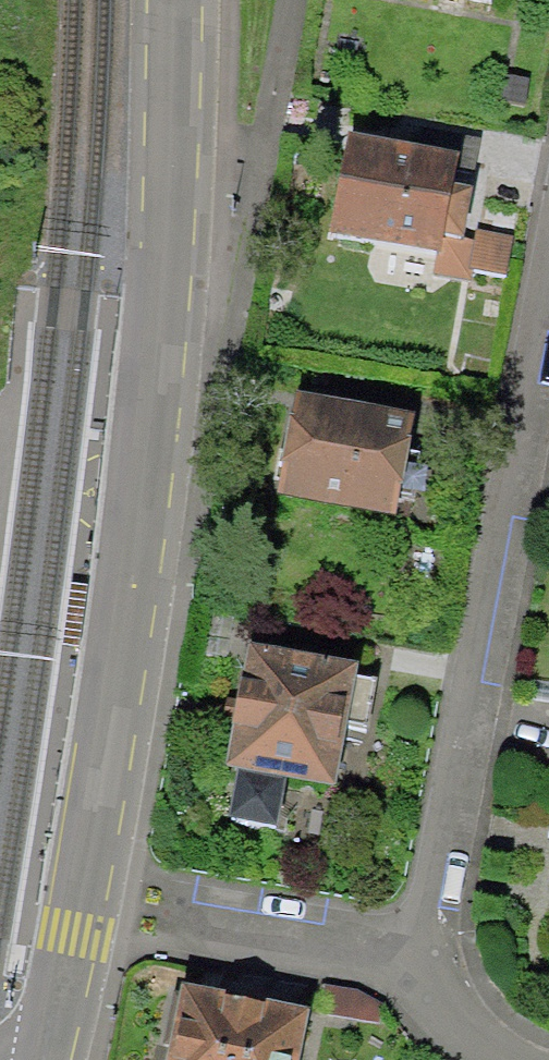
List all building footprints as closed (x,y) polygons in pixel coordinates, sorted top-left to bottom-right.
[(474,173),(356,151),(339,242),(457,264),(474,173)] [(416,427),(302,407),(284,510),(398,531),(416,427)] [(255,658),(235,781),(354,800),(374,677),(255,658)] [(165,1059),(284,1059),(292,1023),(178,999),(165,1059)]
